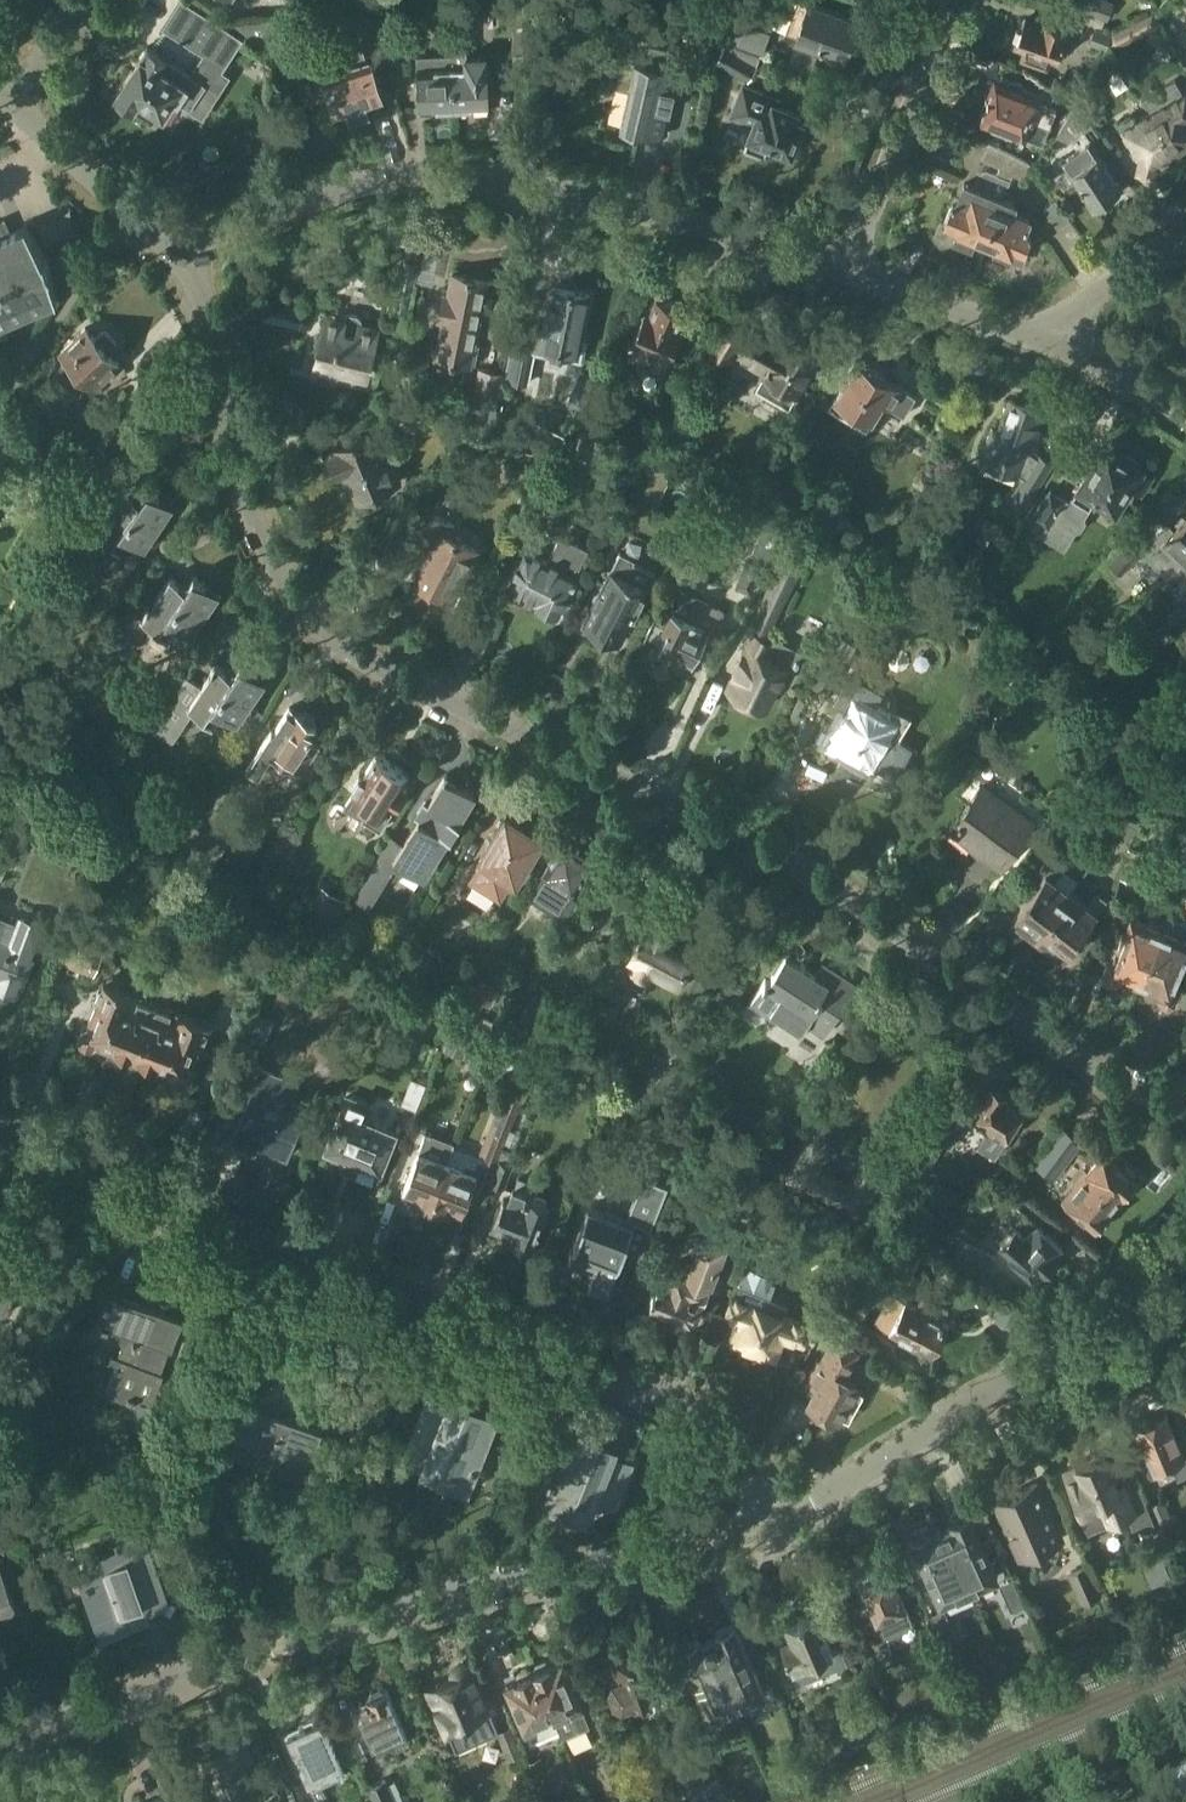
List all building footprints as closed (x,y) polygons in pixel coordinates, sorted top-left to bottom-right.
[(786,33),(845,55),(859,19),(808,0),(798,0),(786,33)] [(1095,27),(1096,25),(1103,27),(1106,18),(1109,18),(1115,1),(1111,0),(1081,0),(1078,7),(1088,11),(1084,23),(1095,27)] [(711,34),(728,40),(727,42),(761,54),(762,50),(764,51),(771,31),(718,12),(717,13),(694,5),(690,16),(714,24),(711,34)] [(1161,23),(1154,12),(1113,32),(1112,49),(1132,39),(1135,36),(1139,34),(1145,34),(1161,23)] [(148,45),(117,93),(135,105),(136,109),(151,119),(155,118),(160,111),(164,114),(175,98),(184,104),(184,103),(190,107),(189,109),(204,119),(232,76),(222,69),(241,40),(221,28),(200,14),(181,43),(202,57),(192,73),(148,45)] [(1058,59),(1064,43),(1076,47),(1084,25),(1067,19),(1065,25),(1044,17),(1041,25),(1025,19),(1022,27),(1018,28),(1016,33),(1019,37),(1016,44),(1027,48),(1022,62),(1048,71),(1053,57),(1058,59)] [(407,55),(396,19),(375,25),(387,61),(407,55)] [(1096,25),(1095,27),(1090,43),(1107,49),(1112,33),(1102,29),(1103,27),(1096,25)] [(452,54),(455,106),(459,106),(462,110),(468,110),(471,106),(490,105),(490,93),(496,93),(495,76),(489,76),(488,53),(472,53),(471,28),(451,29),(452,54)] [(727,42),(726,45),(716,62),(749,81),(759,64),(757,63),(761,54),(727,42)] [(363,43),(320,58),(324,70),(338,113),(350,109),(352,116),(371,110),(368,102),(385,96),(372,55),(367,56),(363,43)] [(701,54),(652,43),(647,62),(623,56),(617,86),(631,89),(622,126),(662,135),(668,110),(672,110),(677,88),(673,87),(674,80),(694,85),(701,54)] [(511,48),(511,76),(528,76),(528,48),(511,48)] [(419,65),(421,108),(440,107),(443,110),(449,110),(452,106),(455,106),(452,54),(418,55),(418,65),(419,65)] [(1175,79),(1144,97),(1152,110),(1150,111),(1174,152),(1185,145),(1185,91),(1185,90),(1183,91),(1175,79)] [(997,84),(983,120),(1044,144),(1058,108),(997,84)] [(1104,112),(1090,90),(1078,99),(1092,120),(1104,112)] [(747,91),(737,115),(756,123),(746,148),(765,155),(770,144),(792,153),(804,122),(796,119),(799,112),(747,91)] [(1073,138),(1080,149),(1062,158),(1094,207),(1124,187),(1086,129),(1094,124),(1077,99),(1058,134),(1071,141),(1073,138)] [(1121,121),(1142,156),(1139,169),(1155,173),(1157,162),(1174,152),(1150,111),(1136,119),(1133,114),(1121,121)] [(936,232),(956,240),(957,236),(972,242),(975,236),(985,240),(1019,156),(991,142),(984,156),(1001,165),(996,174),(987,169),(981,172),(976,186),(965,182),(958,201),(955,200),(946,222),(941,220),(936,232)] [(997,247),(1011,253),(1009,257),(1024,263),(1028,252),(1024,250),(1031,234),(1025,231),(1031,217),(1013,210),(1016,203),(1003,198),(1014,172),(1024,177),(1031,162),(1019,156),(985,240),(997,245),(997,247)] [(56,298),(50,267),(51,266),(44,250),(43,251),(26,225),(11,232),(6,220),(0,222),(0,322),(56,298)] [(412,315),(422,261),(411,258),(401,313),(412,315)] [(436,358),(440,359),(437,370),(449,372),(451,361),(472,365),(489,280),(453,273),(436,358)] [(591,294),(555,287),(543,348),(578,355),(591,294)] [(636,344),(649,350),(642,367),(663,376),(684,328),(680,326),(687,310),(657,297),(650,313),(646,311),(632,343),(636,345),(636,344)] [(344,318),(327,314),(313,373),(338,379),(341,369),(368,376),(377,339),(380,324),(362,319),(362,318),(358,314),(351,312),(345,315),(344,318)] [(790,408),(798,395),(800,396),(823,357),(784,334),(781,340),(756,325),(739,354),(761,368),(762,368),(760,373),(762,374),(755,387),(790,408)] [(715,356),(722,360),(723,360),(726,361),(741,334),(739,333),(738,331),(731,328),(730,328),(726,326),(711,353),(714,354),(715,356)] [(96,337),(86,327),(63,350),(96,385),(120,362),(110,351),(117,345),(117,340),(114,337),(107,330),(103,330),(96,337)] [(528,380),(538,330),(523,327),(513,377),(528,380)] [(834,396),(856,410),(851,418),(868,429),(885,402),(905,414),(917,395),(885,375),(888,371),(872,361),(869,365),(858,358),(854,363),(855,363),(849,373),(849,372),(843,381),(844,381),(838,391),(837,390),(834,396)] [(475,388),(476,388),(472,410),(497,415),(505,371),(478,367),(475,388)] [(985,449),(981,460),(1019,475),(1024,477),(1025,478),(1023,482),(1035,490),(1036,490),(1054,463),(1030,447),(1031,444),(1033,445),(1040,427),(1037,426),(1043,410),(1011,399),(999,430),(993,428),(985,449)] [(477,418),(465,412),(452,414),(454,432),(478,430),(477,418)] [(617,438),(589,424),(575,452),(603,466),(617,438)] [(331,453),(339,471),(347,468),(359,498),(403,480),(391,451),(385,453),(376,431),(332,449),(334,452),(331,453)] [(1033,516),(1049,525),(1052,519),(1073,533),(1076,529),(1079,531),(1088,517),(1084,515),(1096,496),(1115,508),(1129,485),(1136,489),(1148,470),(1106,444),(1070,501),(1051,488),(1033,516)] [(678,468),(663,459),(645,489),(661,498),(678,468)] [(97,530),(86,523),(67,559),(85,569),(103,534),(122,547),(130,534),(146,545),(174,503),(149,486),(145,492),(134,494),(125,488),(97,530)] [(417,581),(438,592),(441,585),(456,593),(479,547),(453,533),(457,525),(435,513),(422,538),(436,545),(417,581)] [(1168,520),(1140,548),(1169,576),(1184,561),(1185,559),(1185,518),(1176,528),(1168,520)] [(789,531),(767,521),(754,550),(776,560),(789,531)] [(510,586),(534,597),(535,599),(560,611),(590,547),(561,534),(549,560),(527,549),(510,586)] [(1127,544),(1110,562),(1123,573),(1140,556),(1127,544)] [(621,551),(612,569),(585,622),(622,641),(649,588),(650,588),(657,573),(635,562),(636,559),(621,551)] [(783,559),(768,589),(787,598),(802,568),(783,559)] [(752,593),(763,569),(747,562),(737,586),(752,593)] [(106,640),(118,648),(115,653),(123,658),(127,653),(128,654),(150,621),(169,634),(166,638),(188,653),(199,637),(192,632),(220,590),(195,574),(191,579),(181,581),(172,575),(144,617),(128,607),(106,640)] [(646,637),(657,642),(651,655),(671,665),(677,652),(692,660),(699,646),(707,650),(726,610),(682,589),(667,621),(656,616),(646,637)] [(1169,619),(1157,630),(1165,639),(1185,621),(1185,603),(1185,602),(1167,617),(1169,619)] [(756,633),(730,685),(765,703),(784,665),(794,670),(804,650),(766,631),(763,637),(756,633)] [(825,662),(827,662),(813,685),(827,694),(857,645),(841,635),(825,662)] [(174,694),(152,727),(174,742),(196,709),(215,722),(223,710),(238,720),(266,678),(242,661),(238,667),(227,669),(218,663),(202,687),(188,677),(186,676),(174,694)] [(884,692),(866,682),(833,740),(897,776),(913,746),(893,735),(901,720),(876,706),(884,692)] [(275,731),(273,730),(248,769),(260,777),(275,753),(293,765),(294,764),(301,768),(317,743),(309,738),(318,724),(290,706),(275,731)] [(352,794),(344,807),(382,829),(394,809),(391,807),(393,804),(397,806),(408,787),(404,784),(411,773),(378,753),(364,776),(360,774),(353,786),(356,788),(352,794)] [(447,775),(395,858),(424,876),(475,793),(447,775)] [(985,783),(952,829),(1002,865),(1036,819),(985,783)] [(480,859),(481,860),(469,879),(502,900),(514,880),(515,881),(543,837),(507,815),(480,859)] [(534,891),(534,892),(534,893),(535,893),(535,894),(536,895),(559,910),(566,920),(580,900),(571,894),(573,891),(574,892),(596,857),(566,838),(544,873),(548,875),(546,878),(543,876),(534,890),(534,891)] [(1032,879),(1038,884),(1013,916),(1039,935),(1073,890),(1057,878),(1066,866),(1051,854),(1032,879)] [(376,857),(353,894),(370,905),(392,867),(376,857)] [(327,933),(348,901),(323,884),(301,917),(327,933)] [(1090,903),(1073,890),(1039,935),(1065,955),(1109,898),(1099,891),(1090,903)] [(1114,976),(1121,973),(1123,969),(1141,977),(1163,924),(1133,911),(1114,956),(1107,958),(1104,966),(1107,973),(1114,976)] [(1159,989),(1162,996),(1169,999),(1176,996),(1179,989),(1175,979),(1185,955),(1185,934),(1184,933),(1185,928),(1185,923),(1167,914),(1163,924),(1141,977),(1160,985),(1159,989)] [(1,974),(0,977),(0,986),(17,992),(21,982),(23,983),(34,955),(30,954),(41,923),(22,916),(19,923),(0,916),(0,974),(1,974)] [(609,971),(645,989),(652,975),(677,988),(696,950),(673,938),(675,934),(651,921),(650,923),(649,922),(637,946),(624,940),(609,971)] [(752,1002),(770,1014),(773,1010),(803,1030),(810,1018),(828,1029),(855,988),(828,971),(824,977),(787,953),(770,980),(767,978),(752,1002)] [(99,1040),(112,1046),(137,1055),(175,959),(162,954),(151,984),(161,988),(157,999),(105,979),(102,985),(100,986),(97,993),(99,995),(89,1020),(84,1022),(79,1033),(82,1038),(93,1043),(99,1040)] [(137,1055),(173,1070),(176,1075),(187,1079),(193,1077),(197,1066),(194,1060),(204,1036),(207,1035),(210,1028),(208,1026),(210,1021),(169,1004),(176,985),(185,963),(175,959),(137,1055)] [(466,997),(484,1007),(496,985),(478,975),(466,997)] [(266,1059),(244,1115),(236,1136),(288,1156),(308,1104),(294,1099),(304,1074),(266,1059)] [(417,1108),(427,1082),(413,1077),(403,1103),(417,1108)] [(971,1116),(992,1130),(985,1141),(999,1150),(1025,1108),(1006,1096),(1007,1094),(991,1085),(971,1116)] [(455,1145),(433,1203),(462,1214),(473,1185),(481,1188),(492,1161),(498,1163),(503,1150),(523,1098),(505,1091),(480,1154),(455,1145)] [(325,1145),(348,1155),(343,1167),(374,1179),(395,1129),(365,1117),(370,1105),(346,1095),(325,1145)] [(937,1114),(910,1160),(928,1171),(945,1144),(940,1141),(951,1123),(937,1114)] [(951,1123),(940,1141),(945,1144),(952,1148),(965,1128),(953,1120),(951,1123)] [(1063,1125),(1035,1162),(1054,1176),(1082,1139),(1063,1125)] [(422,1143),(404,1191),(433,1203),(455,1145),(426,1133),(422,1143)] [(498,1163),(492,1181),(506,1186),(517,1155),(503,1150),(498,1163)] [(1073,1181),(1062,1195),(1079,1209),(1099,1224),(1125,1191),(1129,1195),(1139,1183),(1135,1180),(1136,1178),(1135,1177),(1136,1170),(1130,1166),(1124,1168),(1102,1150),(1087,1169),(1084,1167),(1073,1181)] [(553,1201),(534,1194),(538,1182),(520,1175),(515,1187),(513,1186),(509,1197),(505,1196),(493,1227),(514,1235),(513,1238),(517,1239),(517,1241),(518,1244),(519,1246),(524,1248),(527,1247),(528,1246),(529,1244),(535,1246),(553,1201)] [(568,1261),(594,1271),(590,1282),(609,1289),(636,1222),(653,1228),(670,1187),(645,1177),(627,1222),(622,1220),(624,1216),(607,1210),(606,1213),(590,1207),(568,1261)] [(1017,1228),(1001,1245),(1037,1277),(1042,1271),(1043,1273),(1061,1253),(1059,1252),(1064,1246),(1039,1223),(1027,1237),(1017,1228)] [(651,1304),(693,1321),(693,1320),(695,1321),(727,1241),(703,1231),(699,1241),(696,1242),(693,1251),(694,1254),(689,1267),(679,1263),(676,1270),(666,1266),(659,1284),(656,1283),(651,1297),(653,1298),(651,1304)] [(982,1281),(996,1254),(964,1236),(949,1263),(982,1281)] [(4,1316),(9,1316),(14,1317),(18,1306),(13,1304),(17,1292),(31,1258),(0,1246),(0,1315),(4,1316)] [(739,1283),(728,1312),(744,1318),(736,1338),(776,1354),(784,1331),(805,1339),(812,1320),(787,1310),(790,1303),(772,1296),(777,1282),(772,1280),(774,1276),(750,1267),(743,1285),(739,1283)] [(918,1303),(907,1297),(893,1289),(876,1319),(934,1352),(951,1322),(944,1318),(950,1307),(924,1292),(918,1303)] [(185,1320),(121,1296),(105,1290),(94,1321),(128,1333),(120,1356),(113,1354),(118,1356),(106,1387),(142,1400),(131,1429),(149,1436),(160,1406),(154,1404),(165,1373),(162,1372),(171,1349),(174,1350),(185,1320)] [(807,1381),(818,1387),(809,1402),(838,1418),(848,1400),(857,1405),(864,1392),(856,1387),(860,1380),(848,1373),(861,1348),(856,1345),(864,1339),(831,1312),(817,1336),(829,1343),(820,1358),(807,1381)] [(324,1426),(297,1417),(310,1378),(265,1363),(252,1401),(242,1398),(226,1445),(307,1474),(324,1426)] [(441,1477),(460,1484),(460,1483),(467,1486),(473,1470),(475,1471),(478,1464),(475,1463),(480,1452),(484,1454),(490,1439),(487,1437),(494,1419),(468,1408),(467,1410),(465,1415),(452,1410),(453,1410),(432,1401),(411,1452),(412,1453),(409,1463),(415,1465),(441,1476),(441,1477)] [(1155,1468),(1171,1461),(1178,1478),(1185,1475),(1185,1437),(1179,1439),(1168,1411),(1137,1424),(1155,1468)] [(554,1505),(572,1512),(573,1511),(586,1516),(590,1506),(591,1507),(595,1496),(614,1504),(630,1463),(609,1455),(609,1456),(596,1451),(598,1446),(599,1446),(600,1444),(573,1434),(565,1453),(562,1452),(557,1467),(560,1468),(556,1479),(554,1478),(551,1485),(554,1486),(548,1501),(554,1504),(554,1505)] [(1135,1529),(1156,1520),(1130,1460),(1114,1466),(1107,1452),(1103,1454),(1102,1452),(1082,1460),(1082,1462),(1065,1470),(1081,1508),(1080,1509),(1089,1532),(1128,1513),(1135,1529)] [(1008,1532),(1014,1545),(1016,1544),(1022,1556),(1063,1538),(1038,1482),(997,1499),(1010,1531),(1008,1532)] [(1150,1504),(1166,1541),(1181,1534),(1165,1497),(1150,1504)] [(955,1524),(945,1528),(972,1587),(1000,1575),(972,1512),(970,1512),(968,1507),(953,1514),(955,1519),(953,1520),(955,1524)] [(916,1536),(914,1537),(942,1601),(972,1587),(945,1528),(934,1533),(932,1529),(931,1530),(929,1525),(913,1532),(916,1536)] [(107,1630),(114,1627),(134,1621),(131,1614),(166,1602),(141,1534),(120,1541),(123,1548),(110,1552),(110,1551),(91,1558),(92,1559),(84,1561),(90,1577),(88,1578),(90,1585),(92,1584),(96,1595),(92,1596),(98,1612),(101,1611),(107,1630)] [(1173,1578),(1162,1551),(1142,1559),(1152,1586),(1173,1578)] [(2,1608),(12,1613),(16,1602),(0,1563),(0,1609),(2,1608)] [(1102,1596),(1088,1564),(1068,1572),(1082,1605),(1102,1596)] [(879,1620),(885,1634),(889,1633),(890,1635),(911,1627),(910,1624),(914,1622),(900,1589),(898,1590),(889,1569),(880,1573),(877,1567),(860,1575),(863,1581),(862,1582),(879,1620)] [(1015,1576),(1002,1582),(1013,1609),(1027,1603),(1015,1576)] [(933,1613),(945,1639),(958,1633),(946,1607),(933,1613)] [(785,1647),(793,1668),(797,1667),(803,1681),(849,1661),(842,1644),(834,1647),(819,1611),(788,1624),(796,1642),(785,1647)] [(714,1630),(715,1633),(709,1636),(740,1706),(769,1693),(737,1620),(714,1630)] [(704,1638),(702,1635),(678,1646),(710,1719),(740,1706),(709,1636),(704,1638)] [(625,1704),(637,1700),(654,1694),(658,1706),(670,1702),(666,1690),(661,1691),(646,1650),(616,1660),(623,1680),(616,1682),(613,1689),(617,1701),(625,1704)] [(539,1662),(537,1668),(535,1669),(564,1736),(591,1724),(584,1706),(585,1706),(564,1656),(553,1661),(547,1658),(539,1662)] [(443,1681),(430,1687),(438,1705),(458,1749),(500,1730),(490,1707),(472,1667),(472,1666),(471,1665),(469,1664),(468,1663),(466,1662),(465,1662),(463,1662),(462,1662),(460,1663),(459,1664),(458,1665),(457,1666),(456,1667),(455,1669),(455,1670),(455,1672),(455,1673),(455,1675),(443,1681)] [(541,1724),(540,1722),(555,1716),(563,1736),(564,1736),(535,1669),(534,1669),(529,1666),(521,1670),(519,1675),(507,1680),(528,1730),(541,1724)] [(361,1711),(375,1742),(387,1737),(391,1746),(393,1745),(398,1746),(407,1742),(409,1738),(405,1729),(406,1728),(389,1690),(381,1686),(373,1689),(371,1697),(360,1701),(364,1710),(361,1711)] [(291,1732),(319,1798),(309,1801),(331,1801),(323,1782),(329,1780),(345,1773),(319,1713),(300,1721),(303,1727),(291,1732)] [(513,1726),(499,1732),(510,1757),(523,1751),(513,1726)] [(236,1743),(203,1756),(222,1801),(223,1801),(253,1790),(255,1796),(273,1789),(261,1761),(245,1767),(236,1743)] [(695,1801),(691,1801),(730,1801),(719,1775),(715,1777),(689,1788),(695,1801)] [(369,1785),(376,1801),(397,1801),(387,1779),(387,1778),(369,1785)]
